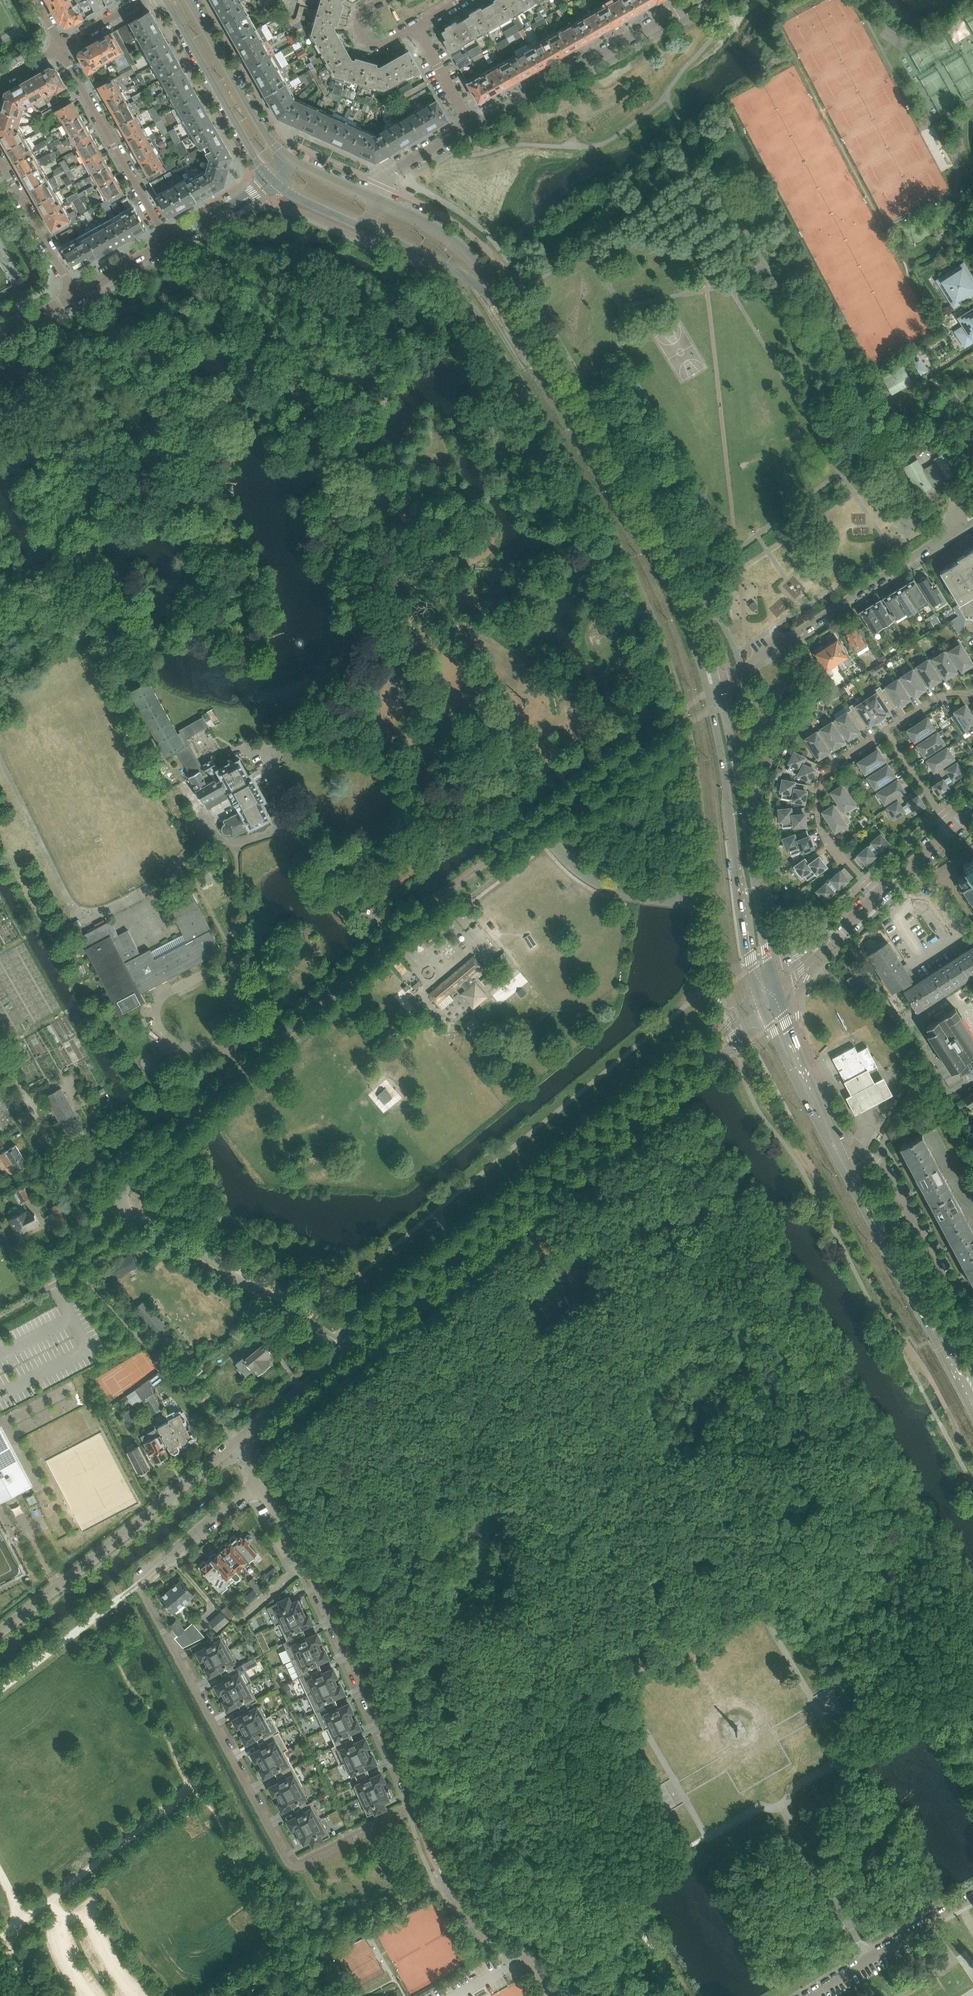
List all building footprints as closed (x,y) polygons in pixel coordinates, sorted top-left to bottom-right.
[(71,0),(54,0),(49,3),(59,21),(60,23),(62,22),(64,25),(68,26),(74,23),(74,24),(84,19),(76,4),(74,5),(71,0)] [(96,1),(95,0),(84,0),(78,3),(81,7),(83,6),(84,8),(90,4),(95,12),(101,9),(99,7),(98,5),(97,3),(96,1)] [(220,14),(239,3),(239,2),(243,0),(212,0),(220,14)] [(318,8),(340,15),(343,5),(340,4),(341,0),(320,0),(318,8)] [(511,17),(501,0),(494,0),(495,2),(482,9),(481,8),(475,11),(491,39),(494,38),(489,29),(511,17)] [(535,3),(534,0),(501,0),(511,17),(535,3)] [(637,13),(637,12),(630,0),(616,0),(602,8),(613,26),(615,26),(618,25),(618,23),(632,16),(633,16),(636,14),(637,13)] [(661,0),(630,0),(637,12),(638,12),(639,13),(642,11),(643,9),(656,2),(657,2),(661,0)] [(255,30),(239,3),(220,14),(235,41),(255,30)] [(547,17),(542,6),(538,8),(540,11),(543,18),(544,19),(547,17)] [(316,41),(335,30),(334,28),(335,24),(337,24),(340,15),(318,8),(311,33),(316,41)] [(612,28),(612,27),(613,26),(602,8),(578,21),(589,40),(590,40),(593,38),(594,37),(607,29),(609,30),(612,28)] [(165,39),(157,25),(150,11),(129,23),(129,24),(119,30),(126,43),(138,36),(146,50),(165,39)] [(462,44),(484,32),(491,43),(493,42),(491,39),(475,11),(470,14),(471,15),(457,23),(456,21),(451,24),(462,44)] [(543,18),(540,11),(537,13),(539,16),(529,21),(531,25),(533,24),(543,18)] [(535,28),(546,22),(544,19),(543,18),(533,24),(535,28)] [(588,42),(588,40),(589,40),(578,21),(554,35),(554,36),(564,54),(565,54),(566,54),(569,52),(569,51),(583,43),(584,44),(588,42)] [(303,27),(300,22),(292,27),(295,32),(303,27)] [(463,45),(462,44),(451,24),(445,27),(446,29),(440,33),(451,52),(463,45)] [(519,31),(515,25),(503,32),(507,38),(513,35),(519,31)] [(270,57),(263,44),(267,41),(268,43),(273,41),(272,38),(268,41),(260,27),(255,30),(235,41),(250,68),(270,57)] [(527,37),(523,29),(519,31),(524,39),(527,37)] [(350,57),(336,32),(335,30),(316,41),(331,68),(350,57)] [(88,46),(99,65),(123,52),(122,50),(121,47),(119,45),(118,43),(117,41),(116,39),(115,37),(114,35),(112,32),(88,46)] [(516,40),(513,35),(507,38),(510,43),(516,40)] [(563,56),(563,54),(564,54),(554,36),(529,50),(540,68),(540,67),(541,68),(545,66),(545,65),(559,57),(560,57),(563,56)] [(181,67),(165,39),(146,50),(162,78),(181,67)] [(99,65),(88,46),(84,48),(84,49),(81,51),(79,56),(81,60),(88,74),(96,69),(95,67),(99,65)] [(539,69),(539,68),(540,68),(529,50),(505,64),(515,81),(516,81),(517,81),(520,80),(521,78),(534,71),(536,71),(539,69)] [(420,71),(409,51),(384,65),(395,84),(413,74),(414,75),(420,71)] [(456,54),(453,56),(457,63),(466,59),(468,57),(469,59),(470,59),(467,52),(460,56),(458,53),(456,54)] [(494,64),(488,53),(484,55),(490,65),(490,66),(494,64)] [(283,68),(275,54),(270,57),(250,68),(266,95),(289,82),(291,81),(286,73),(288,71),(285,67),(283,68)] [(360,83),(366,62),(357,59),(356,61),(351,60),(350,57),(331,68),(333,72),(330,73),(333,79),(336,80),(332,93),(341,95),(344,87),(349,89),(352,81),(360,83)] [(466,66),(471,63),(469,59),(468,57),(466,59),(457,63),(460,69),(463,74),(469,71),(466,66)] [(384,90),(395,84),(384,65),(380,68),(376,67),(376,64),(366,62),(360,83),(375,87),(374,92),(370,106),(374,107),(376,101),(379,101),(381,93),(380,89),(384,90)] [(515,81),(505,64),(493,71),(490,66),(490,65),(486,67),(489,73),(481,77),(491,95),(493,95),(496,93),(496,92),(510,84),(511,85),(514,83),(514,82),(515,81)] [(197,95),(181,67),(162,78),(178,106),(197,95)] [(66,88),(58,72),(57,73),(56,70),(49,68),(47,70),(47,69),(43,72),(53,91),(55,90),(57,93),(66,88)] [(312,81),(313,79),(309,71),(299,77),(302,82),(303,81),(306,86),(312,81)] [(53,91),(43,72),(22,83),(33,102),(43,96),(50,107),(52,106),(46,95),(53,91)] [(99,87),(114,78),(117,76),(116,74),(107,79),(106,77),(106,78),(103,72),(99,74),(103,80),(97,83),(99,87)] [(491,95),(481,77),(478,72),(474,75),(475,76),(466,81),(478,102),(485,98),(487,99),(490,97),(490,95),(491,95)] [(122,92),(114,78),(99,87),(98,87),(106,101),(122,92)] [(295,100),(291,92),(294,90),(289,82),(266,95),(278,117),(294,124),(303,104),(295,100)] [(33,102),(22,83),(5,93),(0,111),(20,117),(22,112),(20,109),(33,102)] [(354,100),(357,93),(344,89),(342,96),(354,100)] [(138,99),(147,94),(145,91),(131,99),(132,102),(138,99)] [(302,99),(307,94),(305,91),(299,96),(302,99)] [(370,106),(374,92),(371,91),(370,97),(367,96),(364,104),(370,106)] [(63,100),(70,96),(68,92),(60,96),(63,100)] [(133,111),(122,92),(106,101),(120,126),(136,117),(141,114),(138,108),(133,111)] [(213,123),(197,95),(178,106),(193,134),(213,123)] [(418,100),(415,95),(411,97),(416,105),(419,103),(418,100)] [(154,106),(150,99),(145,102),(149,109),(154,106)] [(420,136),(445,122),(446,121),(447,119),(446,118),(436,100),(430,103),(431,105),(423,109),(416,113),(409,116),(420,136)] [(79,115),(74,105),(72,102),(70,103),(68,104),(66,106),(64,107),(62,108),(60,109),(58,110),(56,111),(54,112),(53,113),(51,115),(49,116),(47,117),(49,120),(54,117),(57,113),(63,124),(79,115)] [(323,137),(332,117),(303,104),(294,124),(323,137)] [(368,113),(370,107),(364,104),(362,110),(368,113)] [(355,127),(357,123),(353,121),(354,119),(349,116),(352,110),(348,108),(344,117),(334,113),(332,117),(323,137),(351,150),(360,130),(355,127)] [(20,117),(0,111),(0,112),(0,137),(7,149),(25,139),(18,126),(20,117)] [(94,140),(87,129),(79,115),(63,124),(68,133),(64,135),(65,135),(67,139),(71,137),(78,149),(94,140)] [(393,152),(420,136),(409,116),(397,123),(382,131),(382,134),(393,152)] [(150,142),(136,117),(120,126),(134,151),(150,142)] [(232,157),(213,123),(193,134),(192,134),(200,148),(203,147),(209,157),(207,163),(228,169),(232,157)] [(39,124),(32,125),(35,133),(42,130),(39,124)] [(393,152),(382,134),(377,136),(377,137),(360,130),(351,150),(376,161),(393,152)] [(40,166),(25,139),(7,149),(22,176),(40,166)] [(52,148),(61,143),(58,139),(50,144),(52,148)] [(71,143),(69,139),(62,142),(65,147),(71,143)] [(36,151),(48,145),(45,140),(34,146),(36,151)] [(108,165),(101,154),(94,140),(78,149),(85,163),(81,165),(84,171),(88,168),(92,174),(108,165)] [(164,167),(150,142),(134,151),(148,176),(150,175),(153,174),(155,173),(157,171),(159,170),(161,169),(163,168),(164,167)] [(195,159),(197,154),(195,150),(190,153),(184,156),(185,158),(188,156),(188,157),(192,158),(195,159)] [(42,166),(57,157),(54,152),(50,154),(49,153),(38,160),(42,166)] [(71,171),(65,160),(60,162),(66,173),(71,171)] [(181,172),(192,166),(190,165),(188,163),(186,162),(179,165),(177,166),(181,172)] [(223,186),(228,169),(207,163),(204,174),(193,180),(192,178),(186,181),(197,200),(223,186)] [(122,191),(108,165),(92,174),(92,175),(86,179),(89,184),(95,180),(101,191),(100,192),(105,201),(108,199),(111,198),(113,196),(115,195),(118,194),(120,192),(122,191)] [(55,193),(40,166),(22,176),(37,203),(55,193)] [(56,175),(64,170),(62,166),(53,171),(56,175)] [(75,178),(71,171),(66,173),(71,181),(75,178)] [(171,172),(164,175),(171,188),(177,184),(171,172)] [(160,183),(159,181),(164,179),(162,177),(158,179),(150,183),(152,187),(160,183)] [(197,200),(186,181),(163,194),(162,192),(157,195),(169,216),(197,200)] [(81,198),(95,190),(93,186),(79,194),(81,198)] [(89,196),(97,192),(95,190),(81,198),(83,202),(90,198),(89,196)] [(67,223),(71,220),(55,193),(37,203),(53,231),(55,229),(57,228),(60,227),(62,225),(64,224),(67,223)] [(69,203),(80,197),(77,193),(66,199),(69,203)] [(146,229),(128,197),(121,200),(128,213),(123,216),(112,223),(123,242),(146,229)] [(72,219),(86,211),(80,198),(74,202),(78,209),(74,212),(74,211),(69,214),(72,219)] [(966,201),(956,202),(958,216),(968,215),(966,201)] [(115,219),(112,213),(107,216),(111,221),(115,219)] [(69,226),(78,221),(76,217),(71,220),(67,223),(69,226)] [(98,256),(123,242),(112,223),(87,237),(98,256)] [(98,256),(87,237),(75,244),(75,243),(70,246),(69,244),(62,247),(75,269),(98,256)] [(971,281),(970,282),(967,276),(968,275),(963,268),(963,267),(940,281),(955,304),(957,302),(972,292),(972,283),(971,281)] [(960,318),(966,328),(965,328),(963,329),(963,330),(959,332),(965,343),(970,340),(972,338),(972,310),(960,318)] [(926,371),(920,361),(917,362),(914,364),(921,374),(923,373),(926,371)] [(911,382),(905,372),(902,366),(883,378),(886,383),(892,393),(911,382)] [(869,386),(874,394),(875,396),(879,393),(873,384),(869,386)] [(943,398),(949,408),(958,402),(952,392),(943,398)] [(919,494),(946,479),(960,471),(948,451),(934,458),(936,462),(923,469),(917,459),(904,467),(919,494)] [(972,595),(972,549),(957,559),(959,561),(941,571),(959,604),(972,596),(972,595)] [(920,581),(918,582),(933,606),(938,603),(940,607),(947,603),(935,584),(933,586),(928,577),(926,578),(924,577),(920,579),(920,581)] [(904,586),(918,609),(928,603),(914,580),(904,586)] [(918,609),(904,586),(893,592),(907,616),(918,609)] [(897,622),(907,616),(893,592),(883,598),(897,622)] [(870,606),(883,627),(884,630),(894,624),(880,600),(870,606)] [(754,602),(749,605),(753,611),(758,607),(754,602)] [(965,624),(965,621),(965,618),(962,613),(957,605),(953,607),(958,616),(950,621),(958,634),(964,631),(964,626),(965,624)] [(883,627),(870,606),(860,612),(872,634),(883,627)] [(930,621),(936,617),(935,614),(925,620),(927,623),(930,621)] [(935,628),(941,625),(942,624),(937,617),(936,617),(930,621),(935,628)] [(84,627),(63,632),(65,643),(87,638),(84,627)] [(857,652),(863,648),(867,646),(855,627),(845,634),(857,652)] [(920,637),(916,631),(911,634),(914,640),(920,637)] [(826,646),(837,663),(843,659),(847,665),(852,662),(837,639),(826,646)] [(955,671),(955,670),(960,667),(962,671),(972,664),(960,644),(950,651),(949,649),(943,653),(955,671)] [(837,663),(826,646),(815,654),(830,677),(835,674),(831,668),(837,663)] [(878,653),(874,648),(871,650),(876,659),(877,658),(880,657),(878,653)] [(933,657),(927,660),(939,678),(944,675),(946,678),(956,672),(955,670),(955,671),(943,653),(934,659),(933,657)] [(887,660),(884,655),(878,659),(877,659),(880,664),(887,660)] [(927,660),(912,670),(924,688),(928,685),(929,686),(940,679),(939,678),(927,660)] [(864,673),(861,667),(856,670),(859,676),(864,673)] [(879,673),(875,667),(870,670),(870,671),(869,671),(873,676),(879,673)] [(912,670),(897,680),(908,698),(909,698),(913,695),(914,696),(925,689),(924,688),(912,670)] [(832,679),(827,682),(833,691),(837,688),(832,679)] [(880,686),(893,708),(898,705),(899,706),(910,699),(909,698),(908,698),(897,680),(882,690),(880,686)] [(229,834),(230,834),(232,837),(250,828),(253,833),(257,831),(262,831),(266,829),(268,826),(272,824),(270,818),(262,802),(266,800),(251,774),(248,775),(239,759),(233,763),(231,759),(228,761),(229,763),(220,769),(217,768),(217,767),(213,759),(203,765),(201,766),(186,738),(208,726),(209,728),(210,728),(202,714),(202,715),(203,717),(180,730),(181,732),(178,734),(149,682),(149,681),(130,691),(130,692),(166,756),(177,750),(191,776),(189,777),(196,790),(203,803),(205,802),(208,808),(214,805),(220,801),(222,804),(225,802),(224,799),(232,795),(241,811),(239,812),(223,820),(225,824),(224,824),(223,825),(222,826),(222,827),(222,828),(222,829),(222,830),(222,831),(223,831),(223,832),(224,833),(225,834),(226,834),(227,834),(228,834),(229,834)] [(867,700),(880,720),(885,717),(884,716),(889,712),(888,711),(893,708),(880,686),(874,690),(876,694),(867,700)] [(823,698),(823,699),(826,703),(832,700),(841,695),(837,689),(833,692),(831,693),(831,694),(830,694),(829,695),(823,698)] [(849,706),(863,727),(868,724),(869,725),(874,722),(875,724),(880,720),(867,700),(857,705),(855,702),(849,706)] [(972,728),(972,718),(972,717),(965,705),(955,712),(956,713),(950,717),(962,735),(972,728)] [(863,727),(849,706),(851,709),(836,719),(848,737),(848,739),(859,732),(858,731),(863,727)] [(801,711),(803,713),(805,716),(811,713),(807,707),(801,711)] [(937,733),(927,718),(908,730),(915,741),(916,740),(919,744),(919,745),(937,733)] [(836,719),(821,729),(833,747),(833,748),(844,742),(843,740),(848,737),(836,719)] [(833,747),(821,729),(806,739),(818,758),(829,751),(828,750),(833,747)] [(963,738),(959,732),(953,736),(957,742),(963,738)] [(947,748),(937,733),(919,745),(919,744),(918,745),(924,756),(926,755),(929,760),(947,748)] [(804,752),(805,751),(799,748),(797,753),(805,758),(807,754),(804,752)] [(957,763),(947,748),(929,760),(927,760),(934,771),(935,770),(938,775),(939,775),(957,763)] [(858,762),(868,778),(886,766),(883,761),(884,760),(878,750),(858,762)] [(794,752),(794,753),(789,763),(790,763),(788,769),(787,770),(795,774),(795,773),(809,779),(814,769),(817,763),(805,758),(797,753),(794,752)] [(939,775),(938,775),(933,778),(936,783),(933,786),(939,795),(949,789),(948,787),(955,782),(953,779),(963,773),(957,763),(939,775)] [(868,778),(878,793),(896,781),(893,776),(894,775),(887,765),(886,766),(868,778)] [(777,767),(776,767),(776,768),(774,775),(774,774),(773,775),(774,776),(772,778),(773,778),(779,779),(783,770),(777,767)] [(783,780),(781,791),(782,791),(781,798),(781,799),(789,801),(789,799),(804,802),(806,790),(807,784),(783,780)] [(856,786),(853,780),(848,783),(851,789),(856,786)] [(878,793),(888,808),(906,796),(903,791),(904,790),(897,780),(896,781),(878,793)] [(845,811),(860,801),(858,799),(851,789),(848,783),(843,786),(842,785),(831,792),(839,803),(844,811),(845,811)] [(906,796),(888,808),(894,817),(904,811),(906,814),(913,809),(914,812),(924,805),(918,795),(915,798),(911,792),(906,796)] [(835,831),(851,821),(845,811),(844,811),(839,803),(834,806),(833,805),(823,812),(835,831)] [(779,809),(779,810),(780,821),(781,821),(782,827),(782,828),(791,828),(791,826),(805,825),(804,813),(804,807),(779,809)] [(783,839),(787,850),(789,849),(791,855),(792,856),(799,853),(799,852),(813,847),(809,836),(806,830),(783,839)] [(860,836),(857,831),(852,835),(855,840),(860,836)] [(888,843),(880,834),(872,842),(867,846),(858,854),(859,854),(854,858),(863,868),(868,863),(867,862),(888,843)] [(769,836),(767,837),(768,844),(770,843),(775,842),(773,836),(769,836)] [(795,866),(802,875),(803,875),(807,880),(807,879),(808,881),(815,876),(814,875),(826,866),(819,856),(815,851),(795,866)] [(955,884),(955,885),(957,884),(960,890),(960,891),(960,892),(962,891),(967,900),(967,901),(968,901),(972,909),(972,857),(966,862),(965,863),(965,862),(962,863),(963,864),(962,865),(963,867),(964,866),(969,874),(966,875),(963,874),(963,873),(962,873),(962,874),(959,876),(958,876),(957,877),(959,878),(959,881),(958,882),(955,884)] [(774,865),(772,866),(773,873),(775,872),(780,871),(779,864),(774,865)] [(853,877),(844,867),(839,871),(831,879),(829,877),(824,881),(826,883),(817,891),(825,900),(834,892),(838,887),(838,888),(846,881),(847,882),(853,877)] [(189,888),(188,888),(166,900),(184,934),(151,951),(150,949),(140,954),(128,930),(118,935),(110,920),(95,928),(95,927),(87,931),(88,932),(73,940),(81,955),(87,952),(100,978),(98,979),(102,986),(104,985),(120,1015),(124,1013),(124,1012),(132,1007),(140,1003),(141,1004),(145,1002),(141,993),(149,989),(222,951),(197,904),(194,906),(189,895),(192,894),(189,888)] [(792,896),(787,890),(784,893),(782,894),(786,900),(788,898),(792,896)] [(815,908),(814,908),(813,910),(817,915),(823,910),(821,908),(818,905),(815,908)] [(68,926),(65,928),(68,934),(82,925),(78,919),(68,926)] [(892,992),(900,986),(912,979),(911,978),(915,976),(911,970),(907,972),(888,942),(868,955),(892,992)] [(916,1011),(972,974),(972,945),(971,943),(972,943),(971,942),(970,943),(971,943),(967,946),(967,945),(966,946),(968,950),(915,984),(912,979),(900,986),(916,1011)] [(515,966),(504,952),(501,954),(497,958),(508,972),(513,968),(515,966)] [(475,982),(472,978),(470,976),(475,972),(482,966),(474,956),(429,994),(438,1004),(460,984),(466,990),(461,994),(471,1005),(473,1008),(487,996),(485,994),(475,982)] [(850,960),(846,963),(850,971),(855,968),(850,960)] [(854,992),(867,984),(860,971),(847,979),(854,992)] [(962,1073),(972,1065),(972,1036),(955,1008),(954,1008),(951,1004),(934,1015),(937,1019),(928,1025),(926,1027),(930,1033),(927,1034),(951,1071),(958,1067),(962,1073)] [(472,1019),(466,1025),(468,1028),(475,1022),(472,1019)] [(854,1046),(832,1058),(845,1082),(844,1082),(845,1083),(868,1070),(877,1066),(876,1064),(867,1047),(865,1048),(857,1052),(854,1046)] [(868,1070),(845,1083),(851,1094),(846,1097),(855,1114),(892,1094),(883,1077),(874,1082),(868,1070)] [(84,1129),(74,1111),(61,1088),(46,1096),(68,1137),(72,1135),(84,1129)] [(385,1089),(376,1096),(384,1105),(393,1098),(385,1089)] [(964,1098),(970,1107),(972,1106),(972,1092),(964,1098)] [(937,1163),(922,1136),(922,1135),(900,1147),(915,1175),(938,1163),(937,1163)] [(7,1150),(0,1154),(0,1157),(6,1167),(13,1163),(18,1171),(28,1165),(16,1145),(7,1150)] [(915,1175),(924,1192),(930,1203),(953,1191),(952,1191),(937,1164),(938,1164),(938,1163),(915,1175)] [(22,1202),(29,1198),(24,1187),(16,1191),(22,1202)] [(930,1203),(939,1220),(945,1231),(968,1220),(967,1219),(952,1192),(953,1192),(953,1191),(930,1203)] [(9,1219),(18,1234),(39,1223),(35,1214),(31,1217),(28,1210),(27,1210),(9,1219)] [(945,1231),(961,1260),(972,1253),(972,1230),(967,1220),(968,1220),(945,1231)] [(961,1260),(972,1283),(972,1253),(961,1260)] [(103,1269),(109,1281),(137,1266),(130,1254),(103,1269)] [(612,1280),(603,1286),(608,1294),(617,1288),(612,1280)] [(165,1325),(155,1314),(144,1302),(135,1310),(144,1319),(154,1330),(156,1333),(165,1325)] [(256,1329),(260,1334),(266,1342),(274,1335),(265,1322),(256,1329)] [(258,1374),(270,1364),(269,1363),(272,1361),(270,1358),(273,1355),(264,1343),(253,1352),(252,1350),(251,1350),(253,1352),(245,1359),(243,1358),(237,1363),(240,1367),(238,1369),(244,1376),(245,1375),(246,1376),(254,1369),(258,1374)] [(168,1351),(163,1344),(159,1348),(165,1354),(168,1351)] [(135,1390),(142,1400),(153,1393),(154,1386),(164,1378),(159,1372),(135,1390)] [(142,1400),(135,1390),(127,1396),(129,1398),(128,1399),(131,1404),(132,1403),(134,1406),(142,1400)] [(153,1393),(148,1397),(151,1402),(152,1403),(157,1400),(153,1393)] [(143,1400),(146,1405),(151,1402),(148,1397),(143,1400)] [(133,1409),(123,1414),(127,1421),(132,1418),(131,1416),(136,1414),(133,1409)] [(169,1419),(171,1423),(182,1444),(182,1445),(185,1446),(190,1444),(191,1441),(190,1438),(194,1436),(189,1427),(182,1413),(177,1415),(175,1411),(167,1415),(169,1419)] [(158,1426),(166,1443),(171,1453),(172,1453),(175,1454),(178,1452),(179,1449),(178,1446),(182,1444),(171,1423),(162,1427),(161,1425),(158,1426)] [(0,1425),(0,1501),(31,1484),(0,1425)] [(166,1443),(158,1426),(157,1427),(158,1429),(156,1430),(159,1438),(156,1439),(154,1436),(145,1433),(142,1442),(143,1444),(145,1443),(150,1454),(154,1462),(168,1455),(164,1446),(163,1444),(166,1443)] [(150,1467),(145,1458),(135,1438),(135,1439),(134,1439),(135,1443),(127,1447),(127,1450),(134,1464),(139,1473),(140,1473),(142,1474),(146,1472),(146,1469),(150,1467)] [(247,1535),(243,1539),(241,1536),(238,1538),(237,1537),(236,1536),(233,1535),(230,1538),(230,1541),(231,1542),(247,1561),(257,1553),(248,1543),(252,1540),(252,1538),(250,1535),(247,1535)] [(220,1551),(238,1570),(247,1561),(231,1542),(228,1545),(226,1544),(223,1544),(220,1547),(220,1550),(219,1550),(221,1551),(220,1551)] [(220,1551),(218,1553),(217,1554),(217,1553),(216,1553),(214,1553),(210,1556),(210,1559),(211,1560),(229,1580),(231,1583),(236,1579),(235,1579),(235,1578),(238,1579),(241,1576),(241,1574),(238,1570),(220,1551)] [(211,1560),(209,1561),(208,1562),(207,1561),(204,1561),(200,1564),(200,1568),(219,1589),(229,1580),(211,1560)] [(269,1585),(273,1582),(271,1581),(280,1574),(274,1567),(266,1574),(265,1573),(261,1576),(260,1577),(268,1586),(269,1585)] [(259,1594),(263,1590),(253,1578),(248,1582),(259,1594)] [(173,1587),(171,1589),(183,1604),(194,1595),(181,1580),(176,1584),(172,1587),(173,1587)] [(167,1607),(170,1610),(171,1610),(173,1613),(183,1604),(171,1589),(160,1598),(168,1606),(167,1607)] [(253,1599),(248,1594),(244,1597),(246,1600),(249,1603),(253,1599)] [(276,1625),(303,1613),(301,1608),(304,1606),(301,1599),(291,1603),(288,1597),(267,1607),(276,1625)] [(234,1614),(239,1610),(235,1605),(230,1610),(234,1614)] [(230,1619),(234,1615),(234,1614),(230,1610),(226,1606),(222,1610),(230,1619)] [(215,1616),(223,1625),(229,1620),(221,1611),(215,1616)] [(284,1642),(305,1633),(302,1627),(312,1623),(308,1615),(305,1617),(303,1613),(276,1625),(279,1624),(287,1640),(283,1642),(284,1642)] [(223,1625),(215,1616),(209,1622),(217,1631),(223,1625)] [(170,1625),(173,1629),(178,1635),(185,1629),(176,1620),(170,1625)] [(193,1623),(175,1638),(183,1647),(205,1637),(193,1623)] [(178,1635),(173,1629),(168,1632),(174,1638),(178,1635)] [(230,1649),(221,1632),(216,1635),(204,1641),(207,1647),(197,1652),(201,1659),(205,1657),(207,1662),(230,1649)] [(291,1660),(319,1647),(317,1643),(320,1641),(317,1634),(307,1638),(305,1633),(284,1642),(291,1660)] [(269,1648),(267,1642),(260,1645),(263,1651),(269,1648)] [(300,1677),(321,1668),(318,1662),(328,1658),(324,1650),(321,1652),(319,1647),(291,1660),(300,1677)] [(222,1675),(243,1664),(242,1664),(234,1668),(231,1663),(236,1661),(230,1649),(207,1662),(209,1666),(206,1668),(210,1675),(219,1670),(222,1675)] [(243,1664),(222,1675),(225,1681),(216,1686),(219,1693),(223,1691),(225,1695),(252,1681),(243,1664)] [(308,1695),(335,1682),(333,1678),(336,1676),(333,1669),(323,1673),(321,1668),(300,1677),(308,1695)] [(240,1709),(257,1700),(248,1683),(252,1682),(252,1681),(225,1695),(228,1700),(224,1702),(228,1709),(238,1704),(240,1709)] [(316,1712),(337,1703),(334,1697),(344,1693),(340,1685),(337,1687),(335,1682),(308,1695),(316,1712)] [(257,1700),(240,1709),(243,1714),(234,1719),(238,1727),(241,1725),(243,1729),(266,1717),(260,1705),(255,1708),(253,1703),(257,1700)] [(324,1730),(351,1717),(349,1713),(352,1711),(349,1704),(339,1708),(337,1703),(316,1712),(324,1730)] [(271,1715),(266,1717),(243,1729),(246,1734),(242,1735),(246,1743),(256,1738),(258,1743),(279,1732),(280,1731),(271,1715)] [(351,1717),(324,1730),(327,1728),(335,1745),(331,1747),(353,1738),(350,1732),(360,1728),(356,1720),(353,1722),(351,1717)] [(279,1732),(258,1743),(261,1748),(252,1753),(256,1761),(259,1759),(262,1763),(288,1749),(279,1732)] [(340,1765),(367,1752),(365,1748),(368,1746),(365,1739),(355,1743),(353,1738),(331,1747),(340,1765)] [(288,1749),(262,1763),(264,1767),(260,1769),(264,1776),(274,1771),(277,1777),(294,1768),(285,1751),(288,1749)] [(367,1752),(340,1765),(343,1763),(349,1775),(354,1773),(356,1778),(369,1772),(366,1767),(376,1762),(372,1755),(369,1757),(367,1752)] [(294,1768),(277,1777),(280,1782),(270,1787),(274,1794),(277,1793),(280,1797),(303,1785),(294,1768)] [(359,1798),(383,1787),(381,1783),(384,1781),(381,1773),(371,1778),(369,1772),(356,1778),(359,1784),(354,1786),(359,1798)] [(303,1785),(280,1797),(282,1801),(279,1803),(282,1810),(292,1805),(295,1811),(312,1801),(307,1804),(304,1799),(309,1796),(303,1785)] [(383,1787),(359,1798),(367,1816),(385,1808),(382,1802),(392,1797),(388,1790),(385,1792),(383,1787)] [(298,1816),(288,1821),(292,1828),(296,1826),(298,1831),(321,1818),(312,1801),(295,1811),(298,1816)] [(321,1818),(298,1831),(300,1835),(297,1837),(301,1844),(310,1839),(313,1845),(330,1836),(321,1818)]
